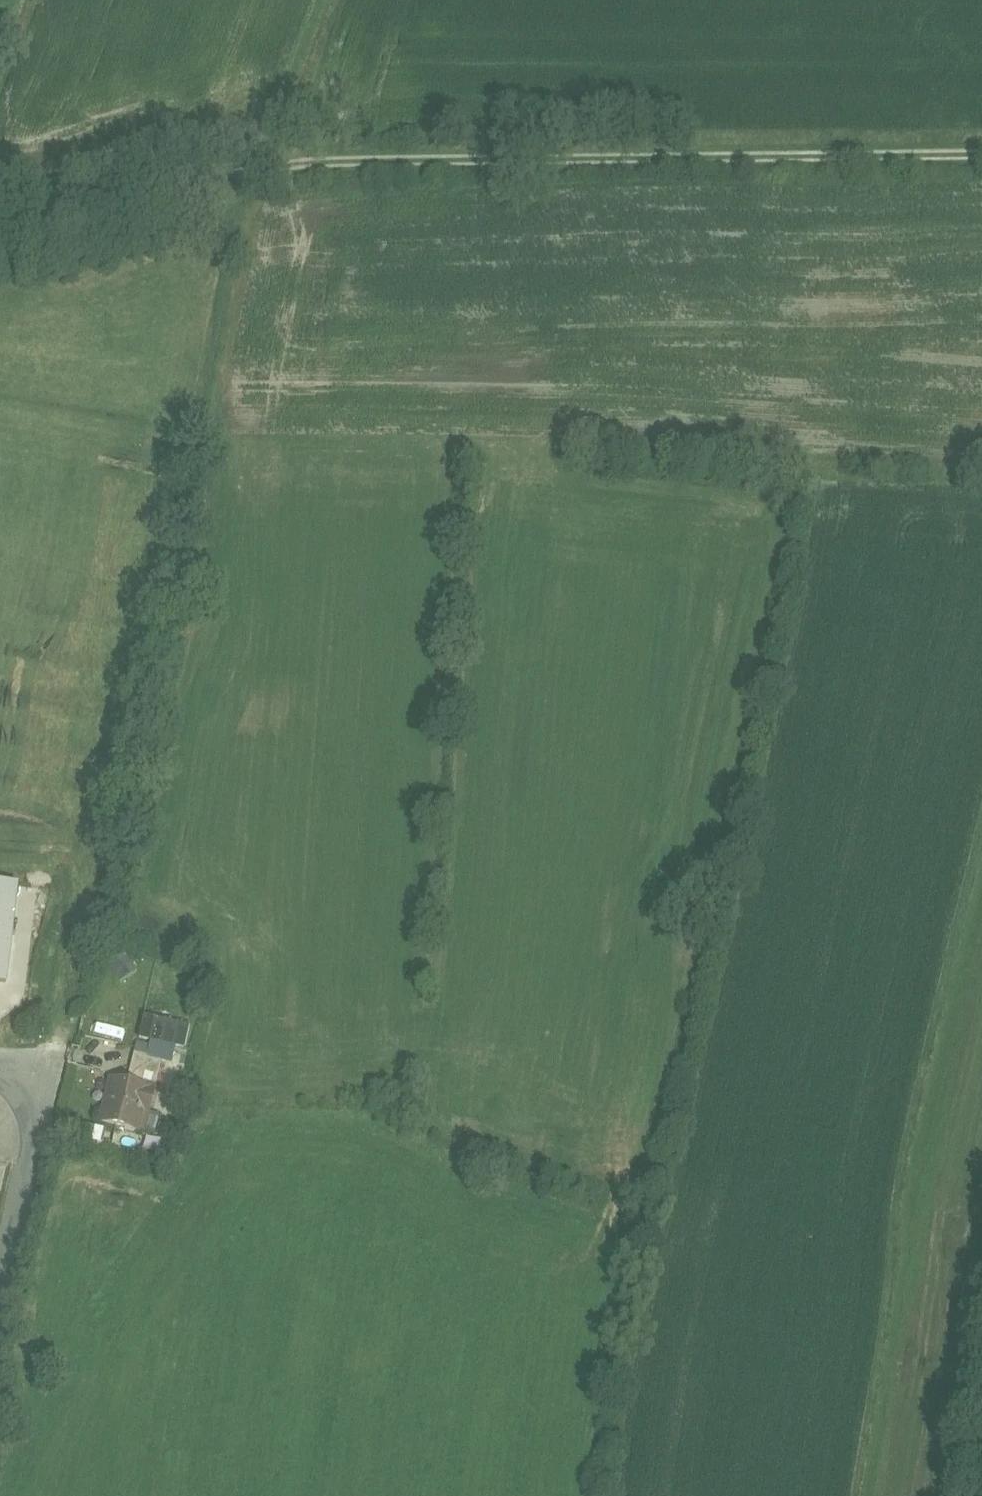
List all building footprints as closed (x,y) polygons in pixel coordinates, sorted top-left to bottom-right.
[(23,888),(0,885),(0,985),(12,987),(23,888)] [(126,978),(139,966),(126,953),(114,965),(126,978)] [(139,1049),(130,1089),(158,1095),(165,1067),(155,1065),(158,1054),(139,1049)] [(130,1089),(110,1084),(100,1130),(143,1140),(147,1121),(152,1122),(158,1095),(130,1089)]
